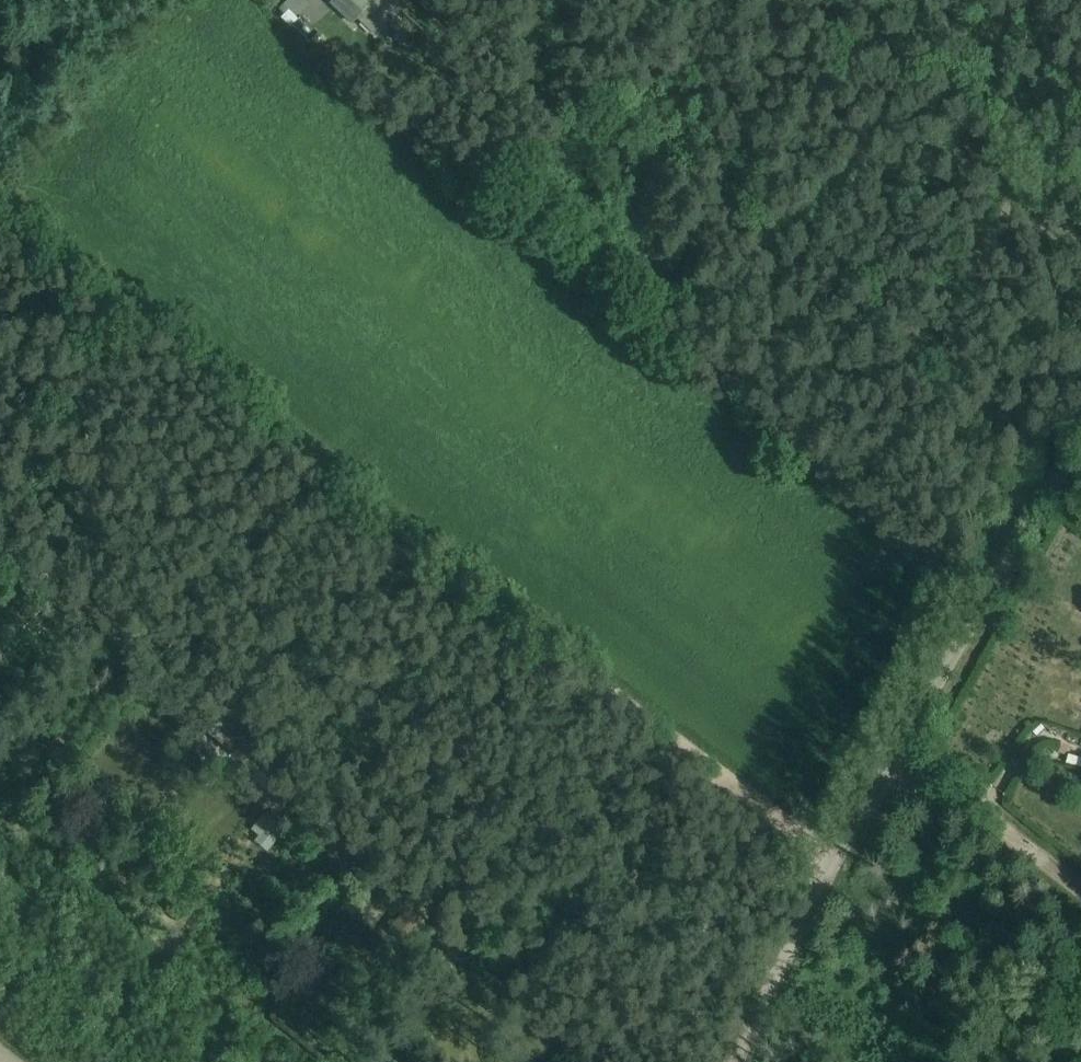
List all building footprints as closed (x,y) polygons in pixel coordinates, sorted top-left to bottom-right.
[(279,10),(285,15),(280,20),(290,30),(297,22),(295,20),(308,7),(302,0),(290,0),(279,10)] [(387,27),(402,11),(390,0),(334,0),(328,6),(350,27),(356,21),(376,40),(387,27)] [(1003,787),(1012,773),(1000,765),(991,779),(1003,787)]
